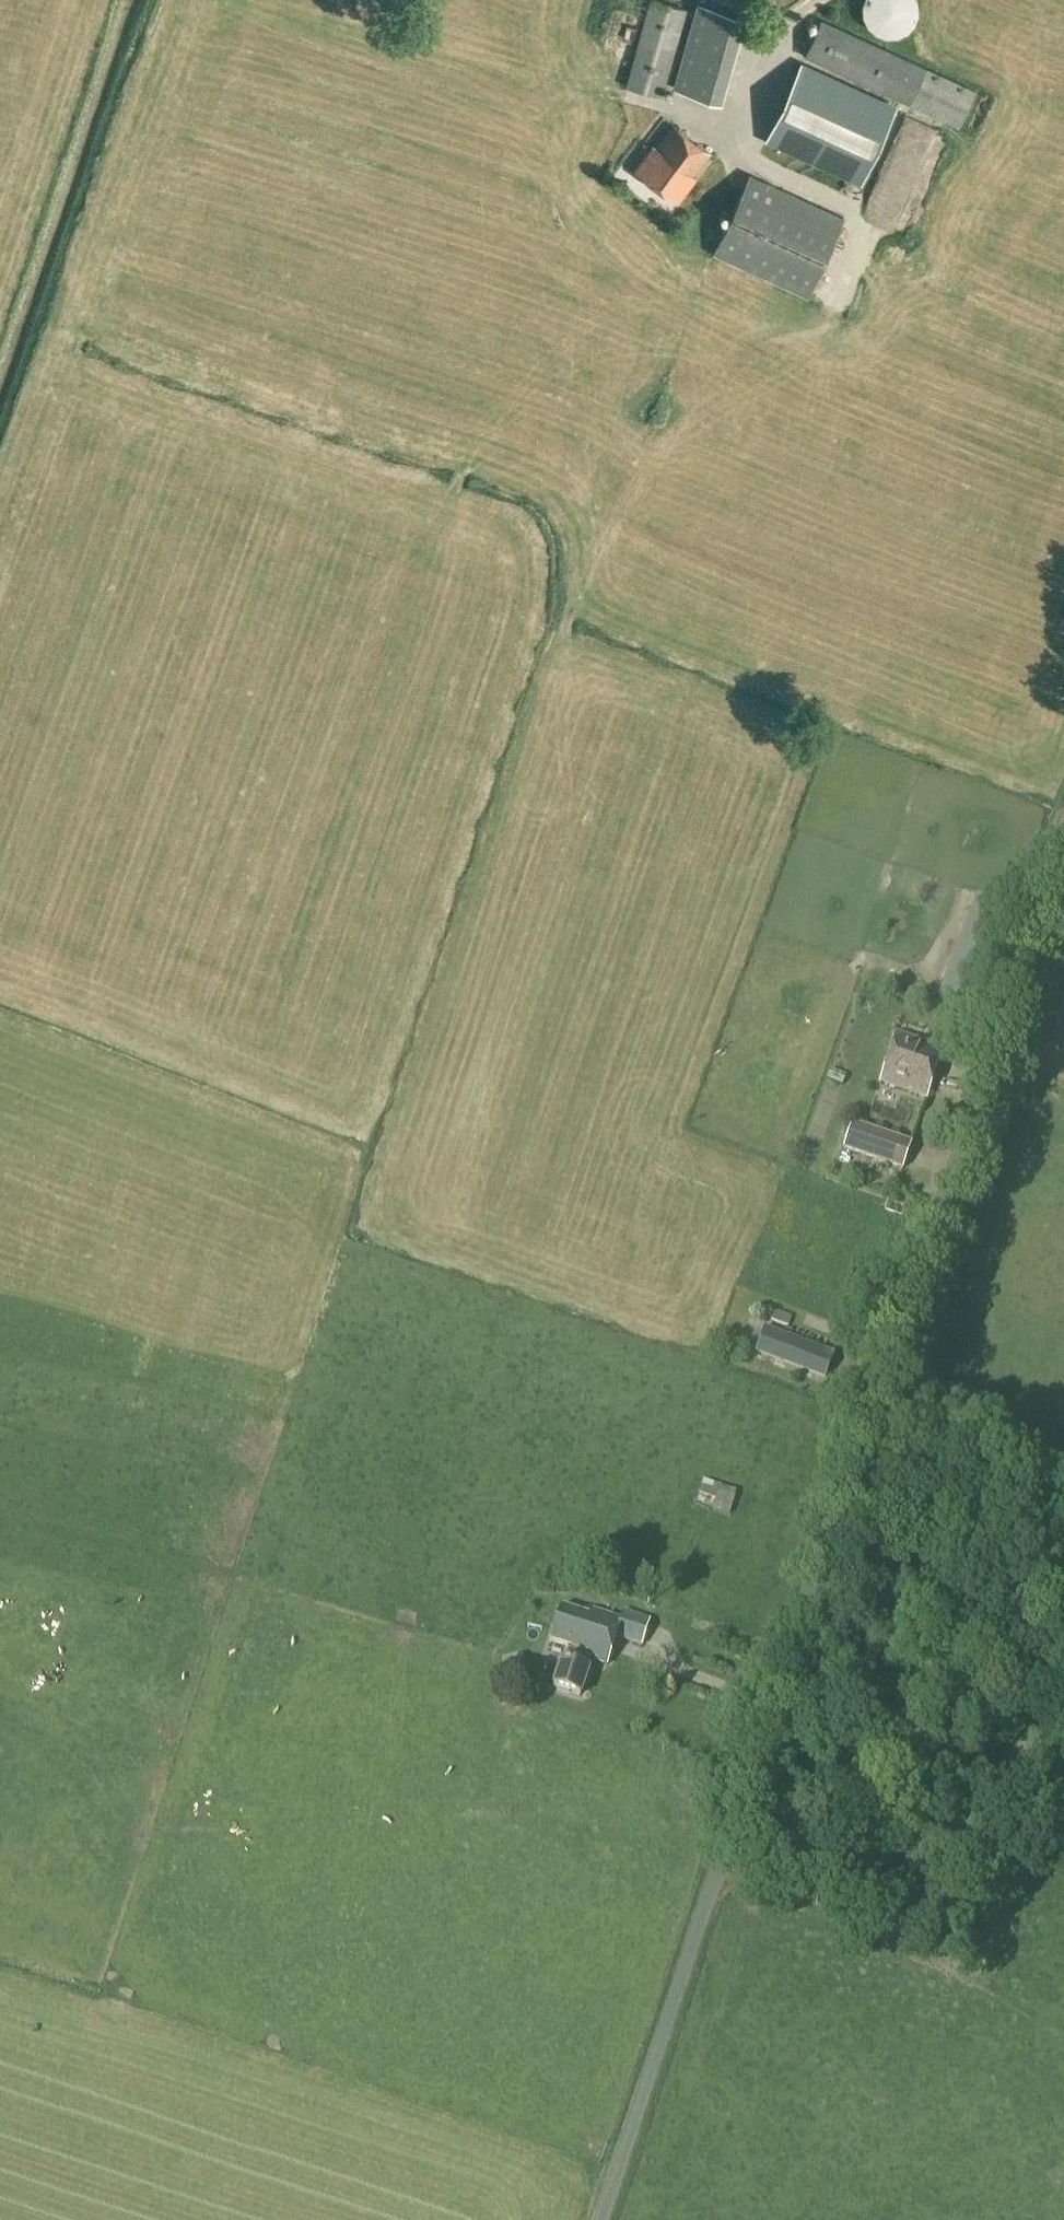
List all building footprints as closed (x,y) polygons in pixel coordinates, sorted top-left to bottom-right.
[(685,8),(656,0),(651,0),(627,85),(661,95),(685,8)] [(912,7),(912,3),(911,0),(864,0),(862,6),(863,10),(864,17),(869,24),(870,24),(871,26),(873,27),(875,29),(877,30),(887,32),(893,32),(896,31),(904,26),(910,19),(912,13),(912,8),(912,7)] [(606,1),(601,19),(614,23),(619,5),(606,1)] [(720,101),(745,15),(698,2),(674,87),(720,101)] [(822,19),(805,55),(811,58),(958,125),(974,89),(822,19)] [(801,61),(765,141),(861,184),(897,105),(801,61)] [(710,153),(674,126),(656,149),(652,146),(635,169),(678,201),(696,177),(693,175),(710,153)] [(807,296),(844,217),(750,174),(713,252),(807,296)] [(944,1051),(895,1034),(879,1084),(927,1100),(944,1051)] [(902,1170),(911,1145),(852,1125),(844,1151),(902,1170)] [(878,1181),(881,1172),(862,1164),(858,1173),(878,1181)] [(824,1380),(834,1355),(765,1328),(755,1354),(824,1380)] [(589,1617),(560,1608),(550,1641),(572,1648),(568,1663),(562,1661),(554,1688),(581,1696),(589,1670),(587,1669),(590,1660),(608,1666),(622,1621),(591,1611),(589,1617)] [(635,1632),(628,1650),(654,1660),(661,1642),(635,1632)]
